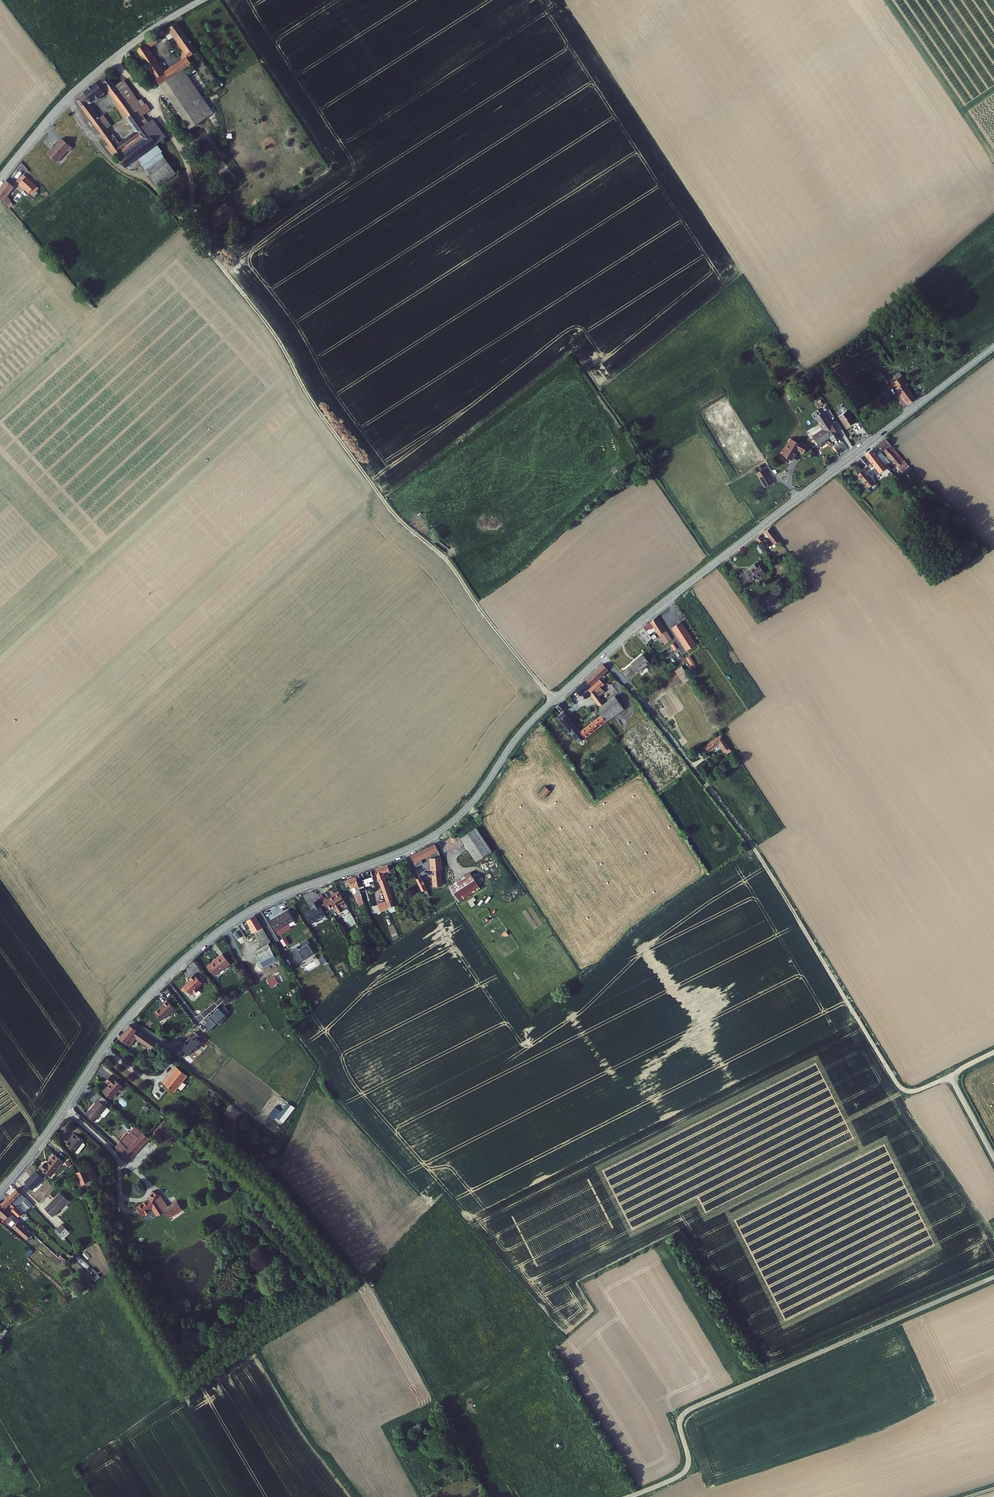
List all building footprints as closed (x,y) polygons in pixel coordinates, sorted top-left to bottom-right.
[(134,53),(156,84),(164,78),(147,54),(170,38),(187,61),(195,55),(174,25),(134,53)] [(186,62),(164,78),(169,84),(184,73),(191,69),(186,62)] [(164,78),(156,84),(191,134),(215,117),(184,73),(169,84),(164,78)] [(95,80),(82,91),(83,92),(74,100),(109,147),(117,142),(106,127),(98,117),(88,104),(108,90),(136,128),(143,138),(117,158),(124,166),(136,158),(155,144),(141,125),(113,86),(104,74),(96,81),(95,80)] [(122,80),(113,86),(141,125),(145,121),(140,114),(147,109),(138,97),(136,100),(122,80)] [(102,115),(98,117),(106,127),(109,125),(102,115)] [(145,121),(141,125),(155,144),(162,138),(148,119),(145,121)] [(109,147),(117,158),(143,138),(136,128),(117,142),(109,147)] [(61,138),(46,154),(57,163),(71,147),(61,138)] [(155,144),(136,158),(143,166),(161,152),(155,144)] [(200,148),(204,155),(210,152),(206,145),(200,148)] [(161,152),(143,166),(161,188),(180,174),(161,152)] [(28,185),(21,191),(29,200),(36,194),(28,185)] [(0,194),(0,201),(8,210),(11,207),(7,202),(15,192),(7,186),(0,194)] [(883,382),(885,385),(889,382),(882,373),(876,377),(881,383),(883,382)] [(900,379),(893,383),(908,407),(916,401),(908,388),(910,386),(902,373),(898,376),(900,379)] [(891,394),(875,405),(879,413),(896,402),(891,394)] [(847,412),(839,416),(846,428),(854,423),(847,412)] [(812,435),(811,436),(816,445),(828,438),(831,443),(839,438),(828,419),(826,420),(824,416),(818,419),(820,424),(819,425),(820,426),(822,429),(817,431),(815,428),(810,431),(810,433),(812,435)] [(884,453),(887,457),(894,451),(885,441),(877,447),(883,454),(884,453)] [(799,446),(791,442),(782,458),(792,464),(798,453),(803,456),(808,449),(800,444),(799,446)] [(873,449),(871,451),(880,462),(883,461),(884,460),(881,457),(880,458),(873,449)] [(875,470),(869,475),(872,479),(874,481),(882,474),(885,477),(890,474),(885,468),(880,462),(871,451),(864,456),(875,470)] [(887,457),(892,462),(899,457),(894,451),(887,457)] [(892,462),(899,470),(906,465),(899,457),(892,462)] [(857,462),(862,468),(866,464),(861,459),(857,462)] [(764,471),(757,475),(765,490),(772,486),(764,471)] [(857,475),(867,486),(873,481),(871,480),(872,479),(869,475),(868,475),(867,476),(863,471),(857,475)] [(765,538),(777,553),(781,550),(769,535),(765,538)] [(742,584),(748,591),(765,578),(758,569),(753,572),(755,574),(742,584)] [(649,627),(655,634),(662,630),(656,621),(649,627)] [(679,626),(670,632),(683,651),(692,645),(679,626)] [(646,629),(636,638),(643,645),(652,638),(646,629)] [(655,634),(665,649),(672,644),(662,630),(655,634)] [(658,653),(662,658),(666,656),(671,664),(679,659),(674,651),(678,649),(675,644),(658,653)] [(695,649),(692,645),(683,651),(686,655),(695,649)] [(693,669),(697,666),(691,656),(687,659),(693,669)] [(630,669),(636,677),(648,668),(641,660),(630,669)] [(606,674),(601,668),(580,689),(585,695),(590,691),(589,690),(606,674)] [(681,670),(675,675),(684,687),(690,683),(681,670)] [(561,719),(556,723),(577,748),(602,726),(622,713),(614,700),(603,707),(597,700),(603,696),(599,691),(601,689),(597,685),(590,691),(585,695),(580,689),(573,695),(578,700),(580,698),(582,703),(587,700),(593,712),(592,713),(597,721),(578,738),(564,721),(563,722),(561,719)] [(560,708),(555,712),(560,718),(564,714),(560,708)] [(705,746),(710,754),(721,746),(726,753),(727,752),(730,749),(731,749),(722,735),(710,744),(709,743),(705,746)] [(545,786),(539,794),(544,799),(551,791),(545,786)] [(477,828),(461,839),(476,863),(493,852),(477,828)] [(413,855),(418,867),(426,864),(423,858),(431,854),(441,849),(438,843),(413,855)] [(431,854),(432,859),(443,857),(441,849),(431,854)] [(437,887),(437,890),(444,889),(442,870),(445,870),(443,857),(432,859),(435,887),(437,887)] [(378,869),(389,901),(392,910),(397,908),(385,872),(394,869),(392,864),(378,869)] [(376,876),(374,871),(358,876),(358,877),(359,879),(361,886),(361,887),(362,888),(367,887),(366,884),(376,880),(375,876),(376,876)] [(451,887),(458,897),(480,884),(474,873),(451,887)] [(359,879),(358,877),(351,879),(351,880),(346,882),(348,888),(353,886),(353,888),(354,888),(359,904),(360,904),(361,907),(366,906),(363,894),(363,893),(362,888),(361,887),(361,886),(359,879)] [(418,879),(424,893),(429,891),(426,885),(423,877),(418,879)] [(349,907),(340,892),(336,894),(337,895),(329,900),(328,899),(324,901),(329,909),(332,915),(337,913),(338,915),(347,909),(346,909),(349,907)] [(321,905),(318,900),(313,903),(315,908),(306,914),(311,924),(321,918),(322,919),(327,916),(326,914),(321,905)] [(383,912),(392,910),(389,901),(380,904),(383,912)] [(329,909),(325,903),(321,905),(326,914),(330,912),(329,909)] [(275,922),(280,932),(298,921),(293,911),(280,919),(280,920),(275,922)] [(358,924),(352,913),(345,916),(352,927),(358,924)] [(257,948),(260,954),(276,944),(259,917),(251,922),(264,943),(257,948)] [(237,940),(240,946),(248,941),(244,935),(238,939),(237,940)] [(311,946),(309,942),(302,947),(304,950),(300,952),(299,950),(293,954),(297,961),(296,962),(299,967),(306,963),(305,961),(309,958),(310,960),(315,957),(309,947),(311,946)] [(260,957),(268,971),(284,961),(276,947),(260,957)] [(212,968),(219,977),(235,965),(228,956),(218,963),(218,964),(212,968)] [(201,988),(206,984),(197,974),(192,980),(193,981),(191,983),(187,987),(194,995),(196,993),(198,994),(203,990),(201,988)] [(279,978),(272,982),(275,988),(282,984),(279,978)] [(157,1013),(163,1021),(177,1010),(170,1001),(165,1005),(167,1006),(163,1010),(162,1009),(157,1013)] [(132,1027),(126,1034),(133,1039),(135,1037),(139,1039),(146,1045),(150,1040),(132,1027)] [(122,1039),(132,1047),(136,1042),(133,1039),(126,1034),(122,1039)] [(157,1045),(150,1040),(146,1045),(151,1048),(153,1050),(157,1045)] [(222,1066),(228,1058),(223,1054),(217,1062),(222,1066)] [(175,1094),(188,1077),(177,1068),(167,1080),(166,1080),(163,1084),(175,1094)] [(124,1087),(112,1076),(107,1082),(112,1086),(109,1089),(108,1088),(104,1093),(113,1100),(124,1087)] [(86,1114),(94,1121),(107,1107),(104,1104),(107,1100),(100,1095),(94,1102),(95,1103),(86,1114)] [(281,1111),(276,1117),(283,1123),(295,1107),(290,1103),(283,1113),(281,1111)] [(81,1131),(73,1124),(69,1129),(73,1133),(77,1136),(81,1131)] [(143,1133),(136,1127),(132,1131),(139,1138),(143,1133)] [(119,1129),(115,1133),(119,1138),(124,1134),(119,1129)] [(132,1131),(117,1148),(124,1154),(139,1138),(132,1131)] [(123,1155),(129,1160),(150,1137),(144,1132),(143,1133),(139,1138),(124,1154),(123,1155)] [(66,1146),(75,1152),(84,1141),(73,1133),(69,1139),(71,1140),(66,1146)] [(129,1160),(130,1162),(151,1138),(150,1137),(129,1160)] [(39,1170),(41,1172),(56,1160),(53,1157),(45,1167),(43,1166),(39,1170)] [(41,1172),(48,1178),(60,1164),(56,1160),(41,1172)] [(82,1172),(75,1177),(81,1188),(89,1182),(85,1176),(84,1177),(82,1172)] [(17,1187),(8,1196),(18,1206),(20,1203),(15,1198),(18,1195),(23,1200),(24,1199),(30,1204),(33,1202),(17,1187)] [(180,1202),(170,1207),(163,1196),(155,1192),(152,1199),(139,1208),(145,1216),(155,1209),(160,1216),(167,1212),(172,1219),(185,1210),(180,1202)] [(47,1207),(55,1215),(67,1202),(59,1194),(57,1197),(58,1198),(55,1200),(54,1199),(47,1207)] [(8,1196),(1,1204),(5,1208),(9,1205),(15,1211),(19,1207),(18,1206),(8,1196)] [(33,1240),(37,1236),(5,1208),(1,1204),(0,1204),(0,1215),(11,1225),(15,1221),(19,1225),(18,1227),(33,1240)] [(59,1228),(66,1234),(70,1229),(64,1223),(59,1228)] [(153,1395),(159,1405),(164,1402),(158,1392),(153,1395)]
